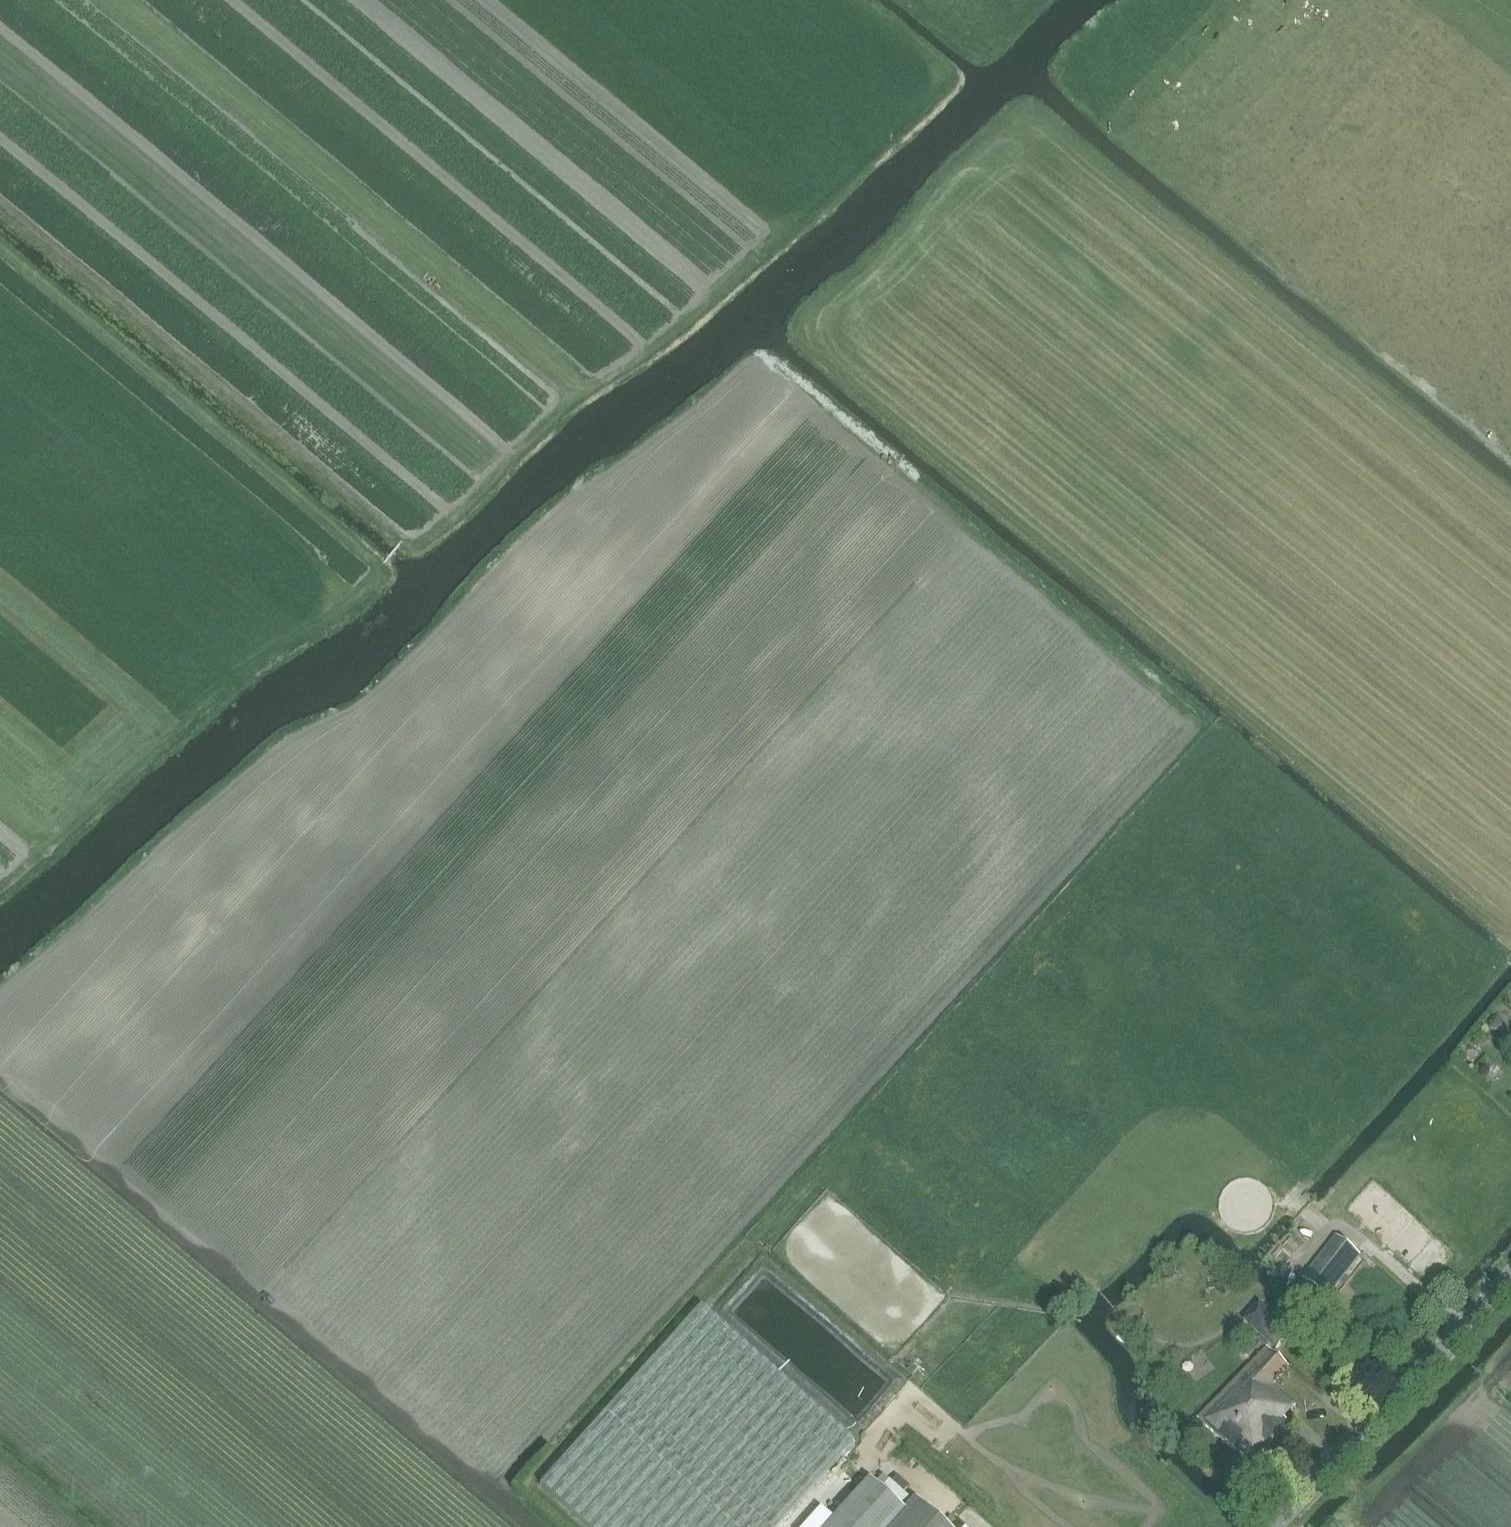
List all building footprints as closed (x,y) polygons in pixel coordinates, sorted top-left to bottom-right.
[(1336,1237),(1303,1278),(1327,1297),(1360,1255),(1336,1237)] [(1197,1419),(1249,1463),(1287,1423),(1283,1419),(1295,1407),(1272,1385),(1289,1367),(1273,1352),(1291,1332),(1259,1304),(1244,1320),(1269,1346),(1197,1419)] [(701,1307),(540,1485),(587,1526),(778,1526),(854,1443),(701,1307)] [(915,1500),(904,1511),(869,1479),(826,1526),(945,1526),(915,1500)]
